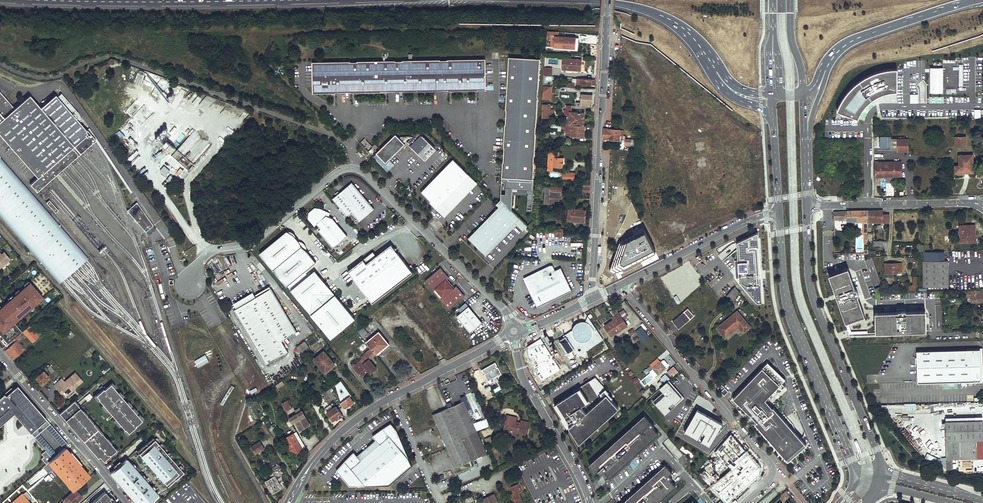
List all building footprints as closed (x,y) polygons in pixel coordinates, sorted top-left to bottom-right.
[(555,36),(554,46),(575,47),(576,37),(559,36),(555,36)] [(541,59),(509,57),(506,110),(507,110),(506,125),(505,125),(504,148),(505,148),(504,162),(503,162),(502,178),(533,179),(534,164),(534,157),(535,157),(536,134),(536,127),(537,127),(538,97),(538,90),(539,90),(541,59)] [(563,58),(563,68),(581,69),(582,59),(563,58)] [(351,61),(313,62),(313,93),(337,93),(337,92),(351,92),(389,92),(389,91),(404,91),(404,92),(434,91),(449,90),(449,91),(479,90),(486,90),(487,90),(486,59),(448,60),(441,60),(403,60),(403,61),(396,61),(396,60),(358,61),(358,62),(351,62),(351,61)] [(929,67),(929,93),(943,93),(943,67),(929,67)] [(844,101),(837,114),(857,122),(862,114),(867,106),(879,98),(888,95),(896,94),(896,72),(874,77),(854,90),(844,101)] [(542,99),(551,100),(552,86),(542,86),(542,99)] [(0,94),(0,136),(37,178),(30,185),(36,192),(95,140),(54,96),(40,109),(29,96),(14,109),(0,94)] [(581,106),(595,107),(595,98),(595,94),(592,94),(593,95),(581,94),(581,102),(581,106)] [(141,124),(151,114),(145,107),(134,116),(141,124)] [(569,117),(569,124),(571,125),(585,125),(585,121),(584,121),(584,113),(573,113),(573,110),(565,110),(565,117),(569,117)] [(571,125),(570,136),(583,137),(585,125),(571,125)] [(123,137),(126,133),(121,129),(117,133),(123,137)] [(403,144),(394,135),(375,154),(385,163),(403,144)] [(418,140),(413,136),(407,143),(425,160),(436,149),(422,136),(418,140)] [(887,136),(879,136),(879,148),(887,148),(887,136)] [(955,146),(966,146),(965,136),(955,136),(955,146)] [(368,152),(373,147),(365,139),(360,144),(368,152)] [(897,151),(908,151),(908,139),(897,139),(897,150),(897,151)] [(170,151),(174,147),(174,146),(168,140),(164,145),(170,151)] [(173,155),(189,169),(195,164),(178,149),(173,155)] [(553,167),(562,167),(563,158),(558,158),(559,152),(548,152),(548,171),(553,171),(553,167)] [(955,173),(973,173),(972,155),(959,155),(959,166),(955,166),(955,173)] [(0,158),(0,211),(61,281),(88,258),(0,158)] [(476,182),(453,159),(421,192),(432,203),(433,202),(444,213),(448,209),(449,210),(461,197),(460,196),(469,188),(470,189),(476,182)] [(875,176),(901,176),(901,161),(874,162),(875,176)] [(165,165),(160,170),(166,175),(170,171),(165,165)] [(171,175),(167,179),(172,184),(176,180),(171,175)] [(533,180),(502,178),(501,199),(495,204),(499,207),(469,239),(487,256),(517,225),(523,231),(528,226),(512,211),(512,207),(514,207),(514,195),(513,195),(513,188),(533,189),(533,180)] [(582,192),(589,192),(590,183),(582,182),(582,184),(583,185),(583,186),(582,186),(582,192)] [(352,183),(333,199),(347,216),(352,212),(360,221),(371,211),(369,209),(372,207),(352,183)] [(549,203),(558,204),(560,192),(563,193),(563,187),(551,186),(550,188),(543,187),(542,190),(550,191),(549,203)] [(469,188),(460,196),(461,197),(470,189),(469,188)] [(47,202),(55,213),(58,210),(50,200),(47,202)] [(127,211),(146,232),(153,225),(137,202),(127,211)] [(433,202),(432,203),(444,215),(449,210),(448,209),(444,213),(433,202)] [(348,236),(333,218),(329,217),(326,216),(320,209),(315,208),(309,213),(308,219),(315,226),(317,224),(321,229),(318,231),(333,248),(348,236)] [(567,220),(584,222),(585,210),(569,208),(567,220)] [(330,213),(320,209),(326,216),(329,217),(330,213)] [(867,226),(870,226),(871,222),(889,223),(889,214),(883,215),(883,210),(868,211),(867,226)] [(852,211),(847,211),(847,221),(862,222),(863,235),(867,235),(867,226),(868,211),(852,211)] [(632,237),(642,232),(640,229),(643,228),(639,219),(627,224),(632,237)] [(156,229),(153,225),(146,232),(149,235),(156,229)] [(972,225),(960,226),(960,243),(975,243),(975,238),(972,238),(972,225)] [(313,262),(286,231),(260,254),(287,285),(313,262)] [(757,233),(737,242),(738,260),(735,260),(736,278),(739,278),(739,281),(757,302),(761,302),(762,301),(761,274),(757,274),(756,270),(760,269),(758,234),(757,233)] [(623,249),(615,253),(622,268),(637,261),(627,240),(620,243),(623,249)] [(363,259),(348,271),(373,303),(413,272),(396,251),(393,247),(391,244),(376,256),(367,264),(363,259)] [(876,254),(876,251),(867,251),(867,245),(864,245),(864,254),(876,254)] [(0,252),(0,259),(4,264),(7,261),(10,259),(4,251),(3,252),(1,254),(0,252)] [(373,252),(363,259),(367,264),(376,256),(373,252)] [(923,261),(944,261),(944,252),(923,252),(923,261)] [(944,261),(923,261),(923,287),(949,287),(948,261),(944,261)] [(902,273),(902,263),(885,264),(885,273),(902,273)] [(434,290),(438,294),(450,284),(450,283),(450,282),(450,281),(448,283),(446,280),(449,277),(440,267),(425,281),(433,291),(434,290)] [(544,275),(527,283),(537,306),(572,289),(561,267),(544,275)] [(541,269),(524,277),(527,283),(544,275),(541,269)] [(354,318),(314,271),(291,291),(331,338),(354,318)] [(847,273),(829,280),(845,327),(863,321),(847,273)] [(909,291),(918,291),(917,277),(913,277),(914,286),(909,287),(909,291)] [(4,339),(9,344),(21,333),(19,330),(20,329),(15,323),(13,320),(16,318),(18,320),(43,298),(31,283),(5,306),(7,308),(4,311),(2,308),(0,306),(0,334),(4,339)] [(269,284),(255,293),(257,297),(271,288),(269,284)] [(450,284),(438,294),(442,298),(441,299),(449,309),(465,296),(460,290),(457,293),(450,284)] [(727,296),(731,300),(739,291),(735,287),(727,296)] [(235,306),(237,309),(235,310),(267,364),(289,351),(282,341),(297,332),(271,288),(257,297),(256,297),(255,295),(248,299),(246,297),(241,300),(243,302),(235,306)] [(964,292),(964,297),(971,297),(971,302),(982,302),(982,291),(964,292)] [(253,292),(234,304),(235,306),(243,302),(241,300),(246,297),(248,299),(255,295),(253,292)] [(468,306),(456,316),(470,332),(482,322),(468,306)] [(688,309),(674,321),(680,328),(690,319),(694,316),(688,309)] [(618,313),(613,316),(612,317),(613,320),(605,326),(612,336),(627,325),(623,319),(628,316),(624,310),(618,313)] [(924,312),(875,312),(875,334),(925,332),(924,312)] [(737,313),(718,328),(726,336),(738,326),(743,331),(749,327),(737,313)] [(578,355),(603,339),(588,316),(585,322),(583,321),(580,322),(578,322),(575,324),(573,326),(572,329),(565,334),(566,336),(559,340),(568,353),(574,349),(578,355)] [(34,323),(30,327),(39,337),(43,333),(34,323)] [(642,344),(649,340),(643,326),(635,330),(642,344)] [(30,327),(5,349),(7,350),(6,351),(13,359),(24,349),(18,342),(23,338),(27,335),(27,336),(33,342),(39,337),(30,327)] [(363,327),(358,331),(363,337),(368,333),(363,327)] [(69,328),(65,332),(71,338),(75,334),(69,328)] [(378,332),(366,342),(371,348),(376,354),(386,346),(382,339),(383,338),(378,332)] [(390,346),(388,344),(383,338),(382,339),(386,346),(376,354),(377,356),(390,346)] [(249,359),(239,343),(232,347),(242,363),(249,359)] [(305,343),(300,347),(304,353),(310,348),(305,343)] [(549,361),(543,344),(529,350),(536,366),(549,361)] [(362,359),(356,365),(354,362),(352,364),(362,376),(370,369),(372,372),(377,368),(370,359),(376,354),(371,348),(365,353),(365,354),(367,355),(362,359)] [(980,349),(917,351),(918,382),(960,381),(961,386),(967,386),(967,381),(981,381),(980,349)] [(554,356),(551,357),(556,370),(564,367),(557,350),(552,352),(554,356)] [(325,352),(315,361),(327,375),(334,368),(337,366),(325,352)] [(194,361),(198,368),(209,361),(205,355),(194,361)] [(650,365),(658,374),(666,368),(661,362),(660,361),(660,362),(657,359),(650,365)] [(766,362),(784,379),(784,378),(767,361),(766,362)] [(496,362),(482,369),(484,373),(485,372),(486,373),(485,374),(489,381),(492,379),(492,378),(493,377),(494,378),(497,376),(497,375),(498,375),(499,375),(502,373),(498,366),(497,367),(497,366),(498,365),(496,362)] [(805,443),(772,406),(772,407),(769,404),(770,404),(770,403),(770,402),(769,402),(768,401),(767,402),(764,399),(766,398),(784,379),(766,362),(732,398),(750,415),(750,414),(756,421),(754,423),(787,459),(805,443)] [(672,377),(678,372),(673,366),(666,372),(672,377)] [(43,371),(36,378),(41,384),(49,377),(43,371)] [(57,389),(60,387),(64,391),(66,393),(73,386),(75,388),(82,381),(75,372),(64,382),(62,378),(54,385),(57,389)] [(665,374),(660,378),(665,383),(670,379),(665,374)] [(607,394),(611,399),(613,398),(608,393),(609,392),(595,377),(589,381),(599,397),(600,396),(602,398),(607,394)] [(572,432),(579,443),(619,408),(611,399),(607,394),(602,398),(600,396),(599,397),(589,381),(573,391),(574,392),(554,405),(563,418),(566,416),(568,419),(570,422),(572,424),(572,425),(576,421),(579,425),(572,432)] [(683,398),(668,381),(659,389),(663,393),(653,402),(665,415),(683,398)] [(101,391),(96,395),(99,398),(98,399),(99,400),(103,404),(108,410),(115,419),(120,424),(124,429),(125,430),(126,429),(128,433),(136,426),(136,425),(142,420),(142,419),(138,415),(136,413),(132,409),(130,406),(127,402),(122,397),(118,393),(114,388),(111,384),(106,388),(104,386),(103,387),(101,389),(102,390),(101,391)] [(2,410),(7,406),(11,411),(30,433),(46,419),(17,386),(13,389),(11,388),(4,394),(0,397),(0,412),(2,410)] [(66,393),(68,395),(75,388),(73,386),(66,393)] [(323,394),(325,396),(323,397),(326,401),(327,400),(329,402),(333,400),(329,394),(327,392),(327,391),(323,394)] [(94,395),(90,392),(85,396),(88,400),(94,395)] [(344,400),(341,403),(345,409),(354,401),(350,396),(348,397),(346,394),(342,398),(344,400)] [(699,407),(704,399),(697,395),(692,403),(699,407)] [(772,407),(772,406),(773,406),(766,398),(764,399),(767,402),(768,401),(769,402),(770,402),(770,403),(770,404),(769,404),(772,407)] [(74,401),(60,413),(77,434),(79,432),(69,421),(70,419),(68,417),(80,407),(74,401)] [(288,401),(282,404),(286,411),(292,408),(288,401)] [(432,413),(455,465),(471,458),(461,437),(473,432),(459,402),(432,413)] [(325,409),(328,413),(334,408),(331,404),(325,409)] [(2,419),(11,411),(7,406),(2,410),(0,412),(0,420),(2,419)] [(328,413),(327,413),(334,422),(343,415),(337,406),(334,408),(328,413)] [(94,424),(80,407),(68,417),(70,419),(69,421),(79,432),(77,434),(89,447),(91,446),(104,461),(113,452),(113,451),(116,449),(102,433),(94,424)] [(722,424),(697,410),(684,433),(710,447),(722,424)] [(293,417),(301,430),(310,425),(305,417),(300,420),(297,415),(293,417)] [(508,415),(505,427),(513,429),(512,433),(517,434),(517,432),(527,434),(529,424),(517,421),(518,417),(508,415)] [(644,415),(589,465),(594,475),(598,471),(601,474),(602,473),(604,471),(605,473),(605,474),(605,475),(605,476),(606,476),(607,476),(610,478),(611,477),(629,460),(635,455),(658,434),(652,427),(654,426),(644,415)] [(46,419),(30,433),(45,450),(52,457),(68,444),(50,424),(46,419)] [(945,421),(946,469),(953,469),(953,468),(953,459),(956,459),(982,458),(982,427),(982,420),(945,421)] [(576,421),(572,425),(569,427),(572,432),(579,425),(576,421)] [(389,485),(412,465),(396,429),(390,422),(388,424),(383,428),(377,431),(374,434),(372,435),(376,439),(379,443),(360,459),(357,455),(353,451),(349,456),(344,460),(340,465),(336,470),(349,485),(389,485)] [(103,432),(95,423),(94,424),(102,433),(103,432)] [(294,433),(303,449),(306,447),(297,432),(294,433)] [(461,437),(471,458),(483,453),(473,432),(461,437)] [(294,433),(285,439),(294,455),(303,449),(294,433)] [(710,486),(727,502),(730,502),(757,478),(759,475),(760,471),(760,468),(760,465),(731,435),(715,452),(731,469),(710,486)] [(168,486),(184,472),(153,437),(137,451),(168,486)] [(376,439),(357,455),(360,459),(379,443),(376,439)] [(265,448),(260,441),(251,447),(256,454),(265,448)] [(805,443),(787,459),(788,460),(806,444),(805,443)] [(91,446),(89,447),(103,463),(104,461),(91,446)] [(61,457),(67,464),(77,456),(69,448),(65,451),(63,449),(56,456),(58,459),(61,457)] [(52,457),(45,450),(41,454),(44,456),(41,459),(46,464),(53,458),(52,457)] [(58,459),(56,460),(62,468),(67,464),(61,457),(58,459)] [(131,463),(126,458),(110,472),(119,482),(120,481),(116,476),(131,463)] [(159,495),(131,463),(116,476),(120,481),(119,482),(126,489),(127,488),(129,491),(128,492),(131,495),(132,494),(136,499),(135,500),(137,502),(150,502),(159,495)] [(622,502),(658,502),(677,486),(671,479),(673,477),(670,474),(673,471),(666,463),(622,502)] [(71,473),(81,484),(89,477),(84,471),(85,469),(81,464),(71,473)] [(272,470),(263,475),(267,481),(266,481),(273,493),(286,486),(279,474),(283,472),(279,464),(272,469),(272,470)] [(450,470),(443,473),(445,478),(452,475),(450,470)] [(604,471),(602,473),(606,483),(612,478),(611,477),(610,478),(607,476),(606,476),(605,476),(605,475),(605,474),(605,473),(604,471)] [(31,479),(34,482),(42,475),(39,472),(31,479)] [(34,482),(31,479),(22,488),(26,492),(31,488),(30,487),(35,482),(34,482)] [(517,502),(523,502),(518,492),(522,491),(519,484),(511,487),(514,493),(510,496),(511,499),(512,499),(514,498),(517,502)] [(72,502),(75,502),(82,497),(75,490),(63,500),(64,501),(62,502),(69,502),(70,502),(72,502)] [(110,498),(110,497),(105,491),(92,502),(93,502),(114,502),(110,498)] [(484,502),(499,502),(494,493),(482,499),(484,502)]
